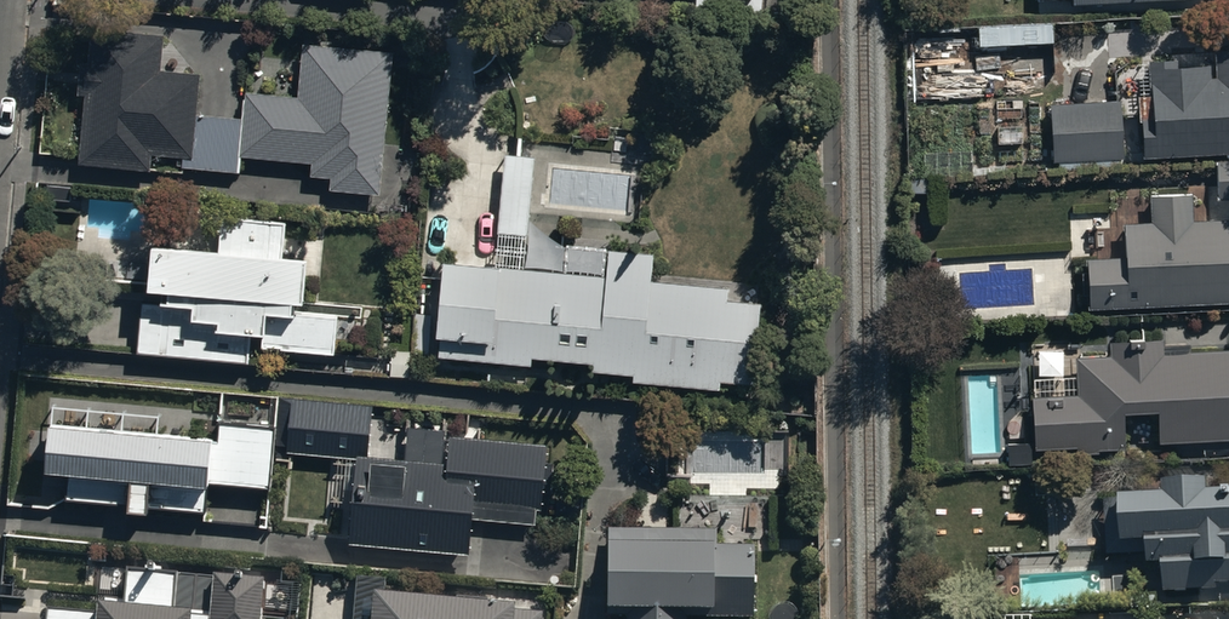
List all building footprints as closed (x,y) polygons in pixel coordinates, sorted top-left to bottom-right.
[(696,9),(760,15),(762,0),(697,0),(696,9)] [(242,149),(244,119),(199,115),(201,74),(163,71),(165,33),(93,28),(89,64),(82,63),(80,95),(87,96),(80,165),(152,171),(153,155),(181,158),(180,167),(240,174),(242,149)] [(247,94),(242,156),(314,163),(312,177),(332,178),(330,191),(382,195),(394,53),(304,45),(300,98),(247,94)] [(1143,160),(1228,157),(1228,51),(1216,52),(1217,79),(1210,80),(1210,67),(1180,68),(1180,63),(1150,64),(1151,100),(1142,100),(1143,160)] [(1122,102),(1051,105),(1053,164),(1124,161),(1122,102)] [(497,267),(446,262),(437,359),(533,368),(534,358),(594,363),(593,374),(637,378),(636,384),(723,392),(724,384),(753,387),(761,305),(728,301),(729,289),(652,282),(655,255),(610,251),(611,248),(557,243),(559,225),(531,223),(537,159),(508,156),(497,267)] [(1218,201),(1228,200),(1228,163),(1217,163),(1218,201)] [(1091,263),(1093,309),(1228,304),(1228,221),(1194,223),(1193,196),(1152,197),(1153,225),(1128,226),(1129,261),(1091,263)] [(171,294),(296,304),(305,305),(309,261),(284,259),(287,223),(224,218),(221,252),(154,247),(150,292),(171,294)] [(296,304),(171,294),(170,303),(144,301),(140,355),(251,364),(253,335),(265,336),(264,349),(335,355),(339,317),(296,314),(296,304)] [(1074,358),(1076,397),(1034,399),(1037,453),(1125,449),(1123,418),(1160,416),(1161,444),(1228,440),(1228,353),(1166,356),(1165,341),(1109,344),(1109,356),(1074,358)] [(358,457),(370,458),(375,406),(281,397),(278,427),(276,452),(357,459),(358,457)] [(72,474),(70,501),(206,513),(209,486),(272,491),(276,452),(278,427),(220,422),(219,439),(53,425),(49,472),(72,474)] [(447,432),(409,428),(406,461),(370,458),(358,457),(357,459),(350,545),(471,555),(474,520),(537,526),(541,480),(546,480),(549,447),(446,438),(447,432)] [(1211,494),(1210,483),(1169,484),(1169,496),(1107,498),(1109,561),(1149,560),(1149,568),(1164,567),(1165,595),(1220,593),(1220,586),(1228,586),(1228,493),(1211,494)] [(611,532),(611,611),(629,611),(629,618),(753,618),(754,547),(718,547),(718,532),(611,532)] [(269,585),(130,573),(127,602),(107,600),(106,608),(102,607),(101,615),(101,618),(266,618),(269,585)] [(386,598),(388,580),(359,578),(355,618),(375,618),(377,597),(386,598)] [(377,597),(375,618),(543,618),(543,615),(518,613),(518,610),(386,598),(377,597)] [(101,615),(50,610),(49,618),(101,618),(101,615)]
